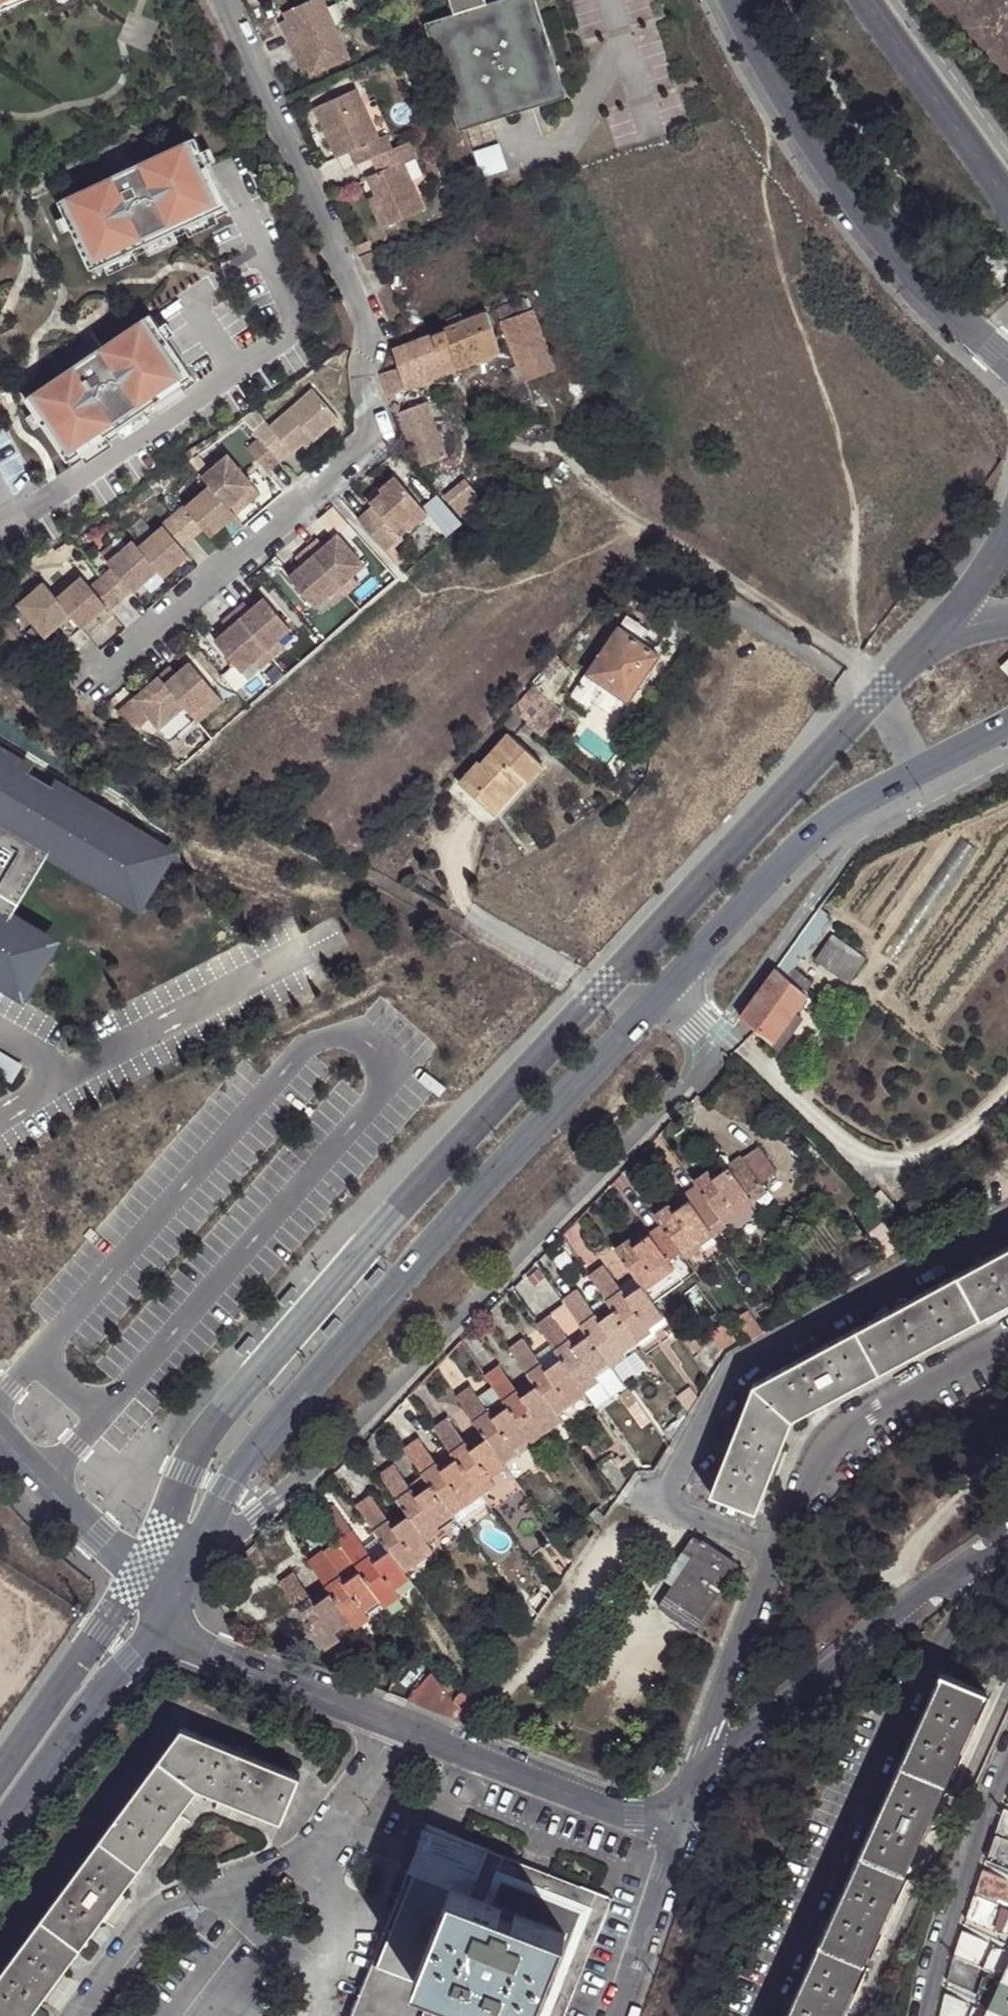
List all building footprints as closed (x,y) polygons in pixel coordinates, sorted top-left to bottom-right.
[(289,47),(334,27),(327,12),(321,0),(310,0),(282,12),(285,19),(291,31),(284,35),(289,47)] [(448,0),(452,14),(424,23),(459,130),(565,97),(535,0),(492,0),(487,1),(486,0),(448,0)] [(278,22),(284,35),(291,31),(285,19),(278,22)] [(334,27),(289,47),(294,58),(302,55),(307,67),(311,75),(348,58),(334,27)] [(302,55),(294,58),(300,71),(307,67),(302,55)] [(348,152),(355,166),(370,159),(391,149),(384,135),(377,138),(362,105),(359,98),(355,89),(312,108),(335,159),(348,152)] [(377,138),(384,135),(389,133),(374,99),(369,102),(362,105),(377,138)] [(117,175),(61,200),(97,275),(233,211),(199,136),(144,162),(145,164),(117,176),(117,175)] [(414,157),(407,142),(396,148),(402,162),(414,157)] [(499,142),(473,150),(482,176),(508,167),(499,142)] [(402,162),(396,148),(391,149),(370,159),(377,173),(365,178),(374,197),(379,208),(372,211),(381,230),(424,210),(414,189),(402,162)] [(426,183),(414,157),(402,162),(414,189),(426,183)] [(379,208),(374,197),(367,200),(372,211),(379,208)] [(353,248),(357,257),(369,252),(370,252),(365,243),(353,248)] [(79,365),(27,399),(72,468),(245,357),(201,288),(104,350),(105,352),(80,368),(79,365)] [(498,308),(502,320),(525,313),(521,301),(498,308)] [(502,320),(516,364),(522,383),(525,382),(553,373),(534,311),(525,313),(502,320)] [(394,370),(376,378),(384,399),(499,350),(488,312),(456,325),(446,329),(388,353),(394,370)] [(444,322),(446,329),(456,325),(453,318),(444,322)] [(505,404),(509,414),(532,404),(533,402),(525,382),(522,383),(516,364),(507,367),(518,399),(505,404)] [(274,463),(277,467),(299,448),(308,440),(312,444),(335,424),(310,395),(269,431),(264,426),(263,426),(253,416),(240,424),(254,440),(274,463)] [(403,402),(386,416),(401,447),(411,469),(430,460),(432,453),(437,448),(418,397),(403,402)] [(532,404),(509,414),(507,416),(515,434),(540,424),(532,404)] [(274,463),(254,440),(240,452),(259,475),(274,463)] [(308,440),(299,448),(302,452),(312,444),(308,440)] [(213,489),(193,505),(216,532),(250,504),(242,495),(254,486),(231,459),(206,480),(213,489)] [(386,490),(373,502),(377,507),(362,520),(388,550),(403,537),(398,531),(409,520),(426,506),(400,475),(384,488),(386,490)] [(465,515),(482,502),(466,481),(448,494),(465,515)] [(368,497),(373,502),(386,490),(384,488),(382,485),(368,497)] [(261,494),(254,486),(242,495),(250,504),(261,494)] [(136,543),(128,551),(151,577),(159,570),(164,577),(189,555),(182,547),(203,528),(211,537),(216,532),(193,505),(166,527),(168,529),(143,550),(136,543)] [(426,506),(409,520),(415,527),(432,512),(426,506)] [(336,602),(361,580),(355,573),(366,564),(342,535),(329,546),(323,539),(301,558),(307,566),(295,577),(319,604),(330,595),(336,602)] [(86,579),(72,590),(94,618),(108,607),(111,610),(151,577),(128,551),(112,565),(117,570),(95,588),(86,579)] [(94,618),(72,590),(59,601),(46,587),(25,604),(50,633),(61,623),(73,635),(94,618)] [(249,603),(228,620),(234,628),(265,665),(287,645),(281,638),(291,629),(267,600),(255,610),(249,603)] [(618,630),(642,645),(647,633),(625,616),(618,630)] [(262,668),(265,665),(234,628),(221,639),(245,669),(255,660),(262,668)] [(587,676),(620,696),(629,702),(659,656),(653,652),(642,645),(618,630),(587,676)] [(251,676),(262,668),(255,660),(245,669),(251,676)] [(554,660),(511,707),(541,736),(554,723),(547,716),(555,705),(550,701),(568,676),(554,660)] [(177,676),(209,714),(215,709),(208,702),(218,692),(193,664),(177,676)] [(177,676),(172,669),(122,713),(174,741),(185,731),(172,717),(186,705),(201,721),(209,714),(177,676)] [(610,712),(620,696),(587,676),(574,695),(590,706),(595,701),(610,712)] [(208,702),(215,709),(225,701),(218,692),(208,702)] [(547,716),(554,723),(565,710),(557,703),(555,705),(547,716)] [(543,767),(516,744),(509,737),(481,768),(479,765),(459,787),(476,802),(483,795),(500,809),(524,783),(527,784),(543,767)] [(9,984),(39,933),(9,915),(47,850),(123,895),(154,843),(50,782),(49,784),(26,771),(27,768),(0,753),(0,979),(9,984)] [(606,778),(612,782),(616,774),(609,771),(606,778)] [(483,795),(476,802),(492,817),(500,809),(483,795)] [(772,965),(738,1016),(754,1028),(769,1041),(792,1010),(805,992),(802,990),(811,979),(794,965),(830,912),(819,903),(772,965)] [(838,940),(820,964),(849,984),(866,959),(838,940)] [(792,1010),(769,1041),(776,1047),(799,1014),(792,1010)] [(12,1085),(23,1067),(0,1053),(0,1078),(12,1085)] [(744,1151),(763,1179),(778,1167),(759,1139),(744,1151)] [(754,1186),(763,1179),(744,1151),(716,1169),(715,1166),(699,1176),(699,1178),(704,1184),(721,1210),(727,1217),(743,1207),(740,1202),(757,1191),(754,1186)] [(704,1184),(699,1178),(669,1200),(671,1205),(704,1184)] [(659,1219),(679,1247),(681,1251),(698,1242),(691,1231),(721,1210),(704,1184),(671,1205),(669,1200),(654,1210),(659,1219)] [(651,1268),(665,1258),(679,1247),(659,1219),(630,1238),(624,1230),(610,1239),(636,1278),(641,1284),(655,1275),(651,1268)] [(903,1246),(885,1219),(868,1230),(885,1257),(903,1246)] [(757,1509),(793,1417),(1007,1302),(1007,1246),(753,1382),(710,1492),(757,1509)] [(641,1284),(654,1304),(682,1282),(665,1258),(651,1268),(655,1275),(641,1284)] [(639,1314),(654,1304),(641,1284),(636,1278),(622,1289),(601,1259),(587,1268),(599,1287),(627,1328),(629,1332),(644,1322),(639,1314)] [(614,1339),(627,1328),(599,1287),(584,1297),(576,1284),(562,1294),(575,1317),(580,1322),(601,1351),(605,1356),(618,1347),(614,1339)] [(533,1312),(551,1341),(579,1379),(592,1370),(586,1361),(601,1351),(580,1322),(565,1333),(560,1325),(547,1304),(533,1312)] [(575,1317),(560,1325),(565,1333),(580,1322),(575,1317)] [(736,1343),(727,1327),(711,1336),(720,1351),(736,1343)] [(526,1371),(532,1379),(552,1408),(568,1397),(566,1392),(581,1382),(579,1379),(551,1341),(536,1351),(523,1329),(507,1339),(526,1371)] [(483,1370),(491,1380),(523,1428),(527,1435),(541,1424),(539,1420),(553,1411),(552,1408),(532,1379),(517,1388),(511,1381),(498,1360),(483,1370)] [(526,1371),(511,1381),(517,1388),(532,1379),(526,1371)] [(472,1421),(479,1431),(497,1455),(512,1445),(507,1438),(523,1428),(491,1380),(474,1392),(469,1384),(454,1394),(472,1421)] [(670,1445),(699,1398),(691,1387),(677,1397),(683,1403),(671,1413),(676,1420),(663,1430),(669,1437),(670,1445)] [(446,1443),(451,1450),(474,1483),(476,1486),(489,1478),(483,1469),(499,1459),(497,1455),(479,1431),(463,1440),(457,1432),(444,1412),(431,1420),(446,1443)] [(472,1421),(457,1432),(463,1440),(479,1431),(472,1421)] [(420,1470),(426,1476),(446,1506),(460,1497),(457,1493),(474,1483),(451,1450),(435,1461),(430,1454),(415,1432),(402,1441),(420,1470)] [(411,1487),(405,1480),(389,1456),(375,1467),(403,1509),(419,1534),(435,1524),(434,1520),(448,1510),(446,1506),(426,1476),(411,1487)] [(420,1470),(405,1480),(411,1487),(426,1476),(420,1470)] [(419,1534),(403,1509),(390,1519),(369,1487),(352,1497),(377,1535),(386,1548),(396,1564),(412,1553),(410,1550),(423,1541),(419,1534)] [(320,1515),(336,1539),(349,1530),(332,1506),(320,1515)] [(596,1529),(606,1515),(597,1507),(586,1518),(596,1529)] [(336,1539),(341,1546),(376,1597),(383,1608),(397,1597),(391,1588),(406,1578),(396,1564),(386,1548),(370,1560),(361,1547),(349,1530),(336,1539)] [(370,1560),(386,1548),(377,1535),(361,1547),(370,1560)] [(687,1547),(697,1555),(706,1540),(695,1536),(687,1547)] [(706,1540),(697,1555),(663,1606),(694,1626),(737,1562),(706,1540)] [(307,1559),(327,1589),(347,1618),(353,1626),(366,1617),(360,1608),(376,1597),(341,1546),(324,1557),(319,1551),(307,1559)] [(347,1618),(327,1589),(314,1599),(293,1569),(278,1578),(325,1645),(340,1636),(333,1626),(347,1618)] [(463,1722),(466,1718),(428,1669),(405,1699),(463,1722)] [(982,1694),(938,1673),(784,2015),(838,2015),(982,1694)] [(182,1728),(0,1974),(0,2007),(12,2015),(29,2015),(198,1787),(281,1820),(299,1776),(182,1728)] [(985,1862),(1007,1871),(1007,1815),(1001,1812),(985,1862)] [(609,1899),(426,1825),(348,2015),(562,2015),(609,1899)] [(1002,1907),(1007,1887),(1007,1883),(981,1871),(973,1893),(1002,1907)] [(996,1932),(1002,1907),(973,1893),(965,1919),(996,1932)] [(952,1956),(982,1969),(992,1945),(960,1930),(952,1956)] [(985,1971),(982,1969),(952,1956),(946,1982),(975,1995),(985,1971)] [(987,2015),(1007,2015),(1007,1969),(987,2015)] [(973,2005),(943,1992),(939,2015),(968,2015),(973,2005)]
